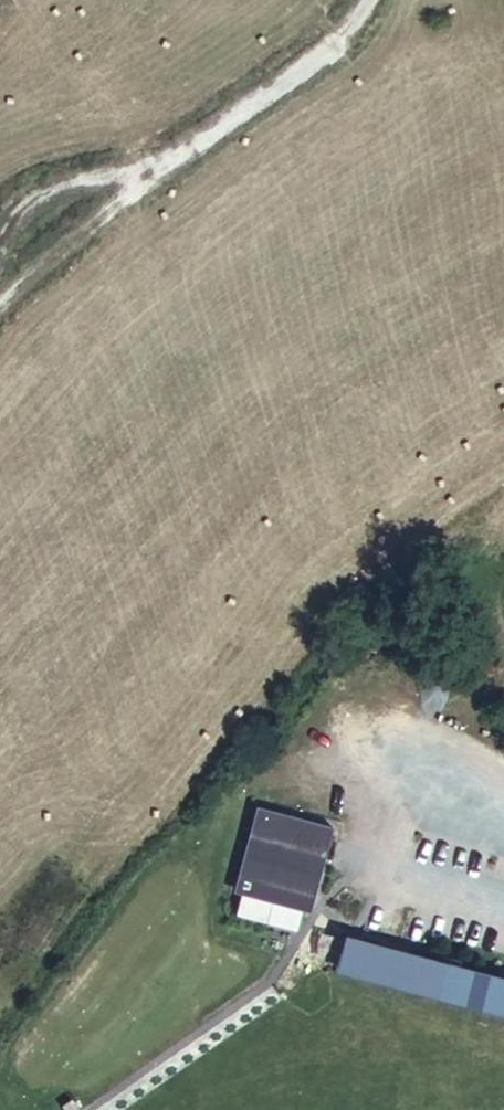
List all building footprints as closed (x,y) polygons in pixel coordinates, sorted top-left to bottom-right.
[(330,847),(252,829),(232,915),(309,933),(330,847)] [(320,853),(258,838),(243,901),(306,916),(320,853)] [(434,945),(414,940),(407,964),(427,969),(434,945)] [(335,984),(503,1030),(503,1002),(343,958),(335,984)]
